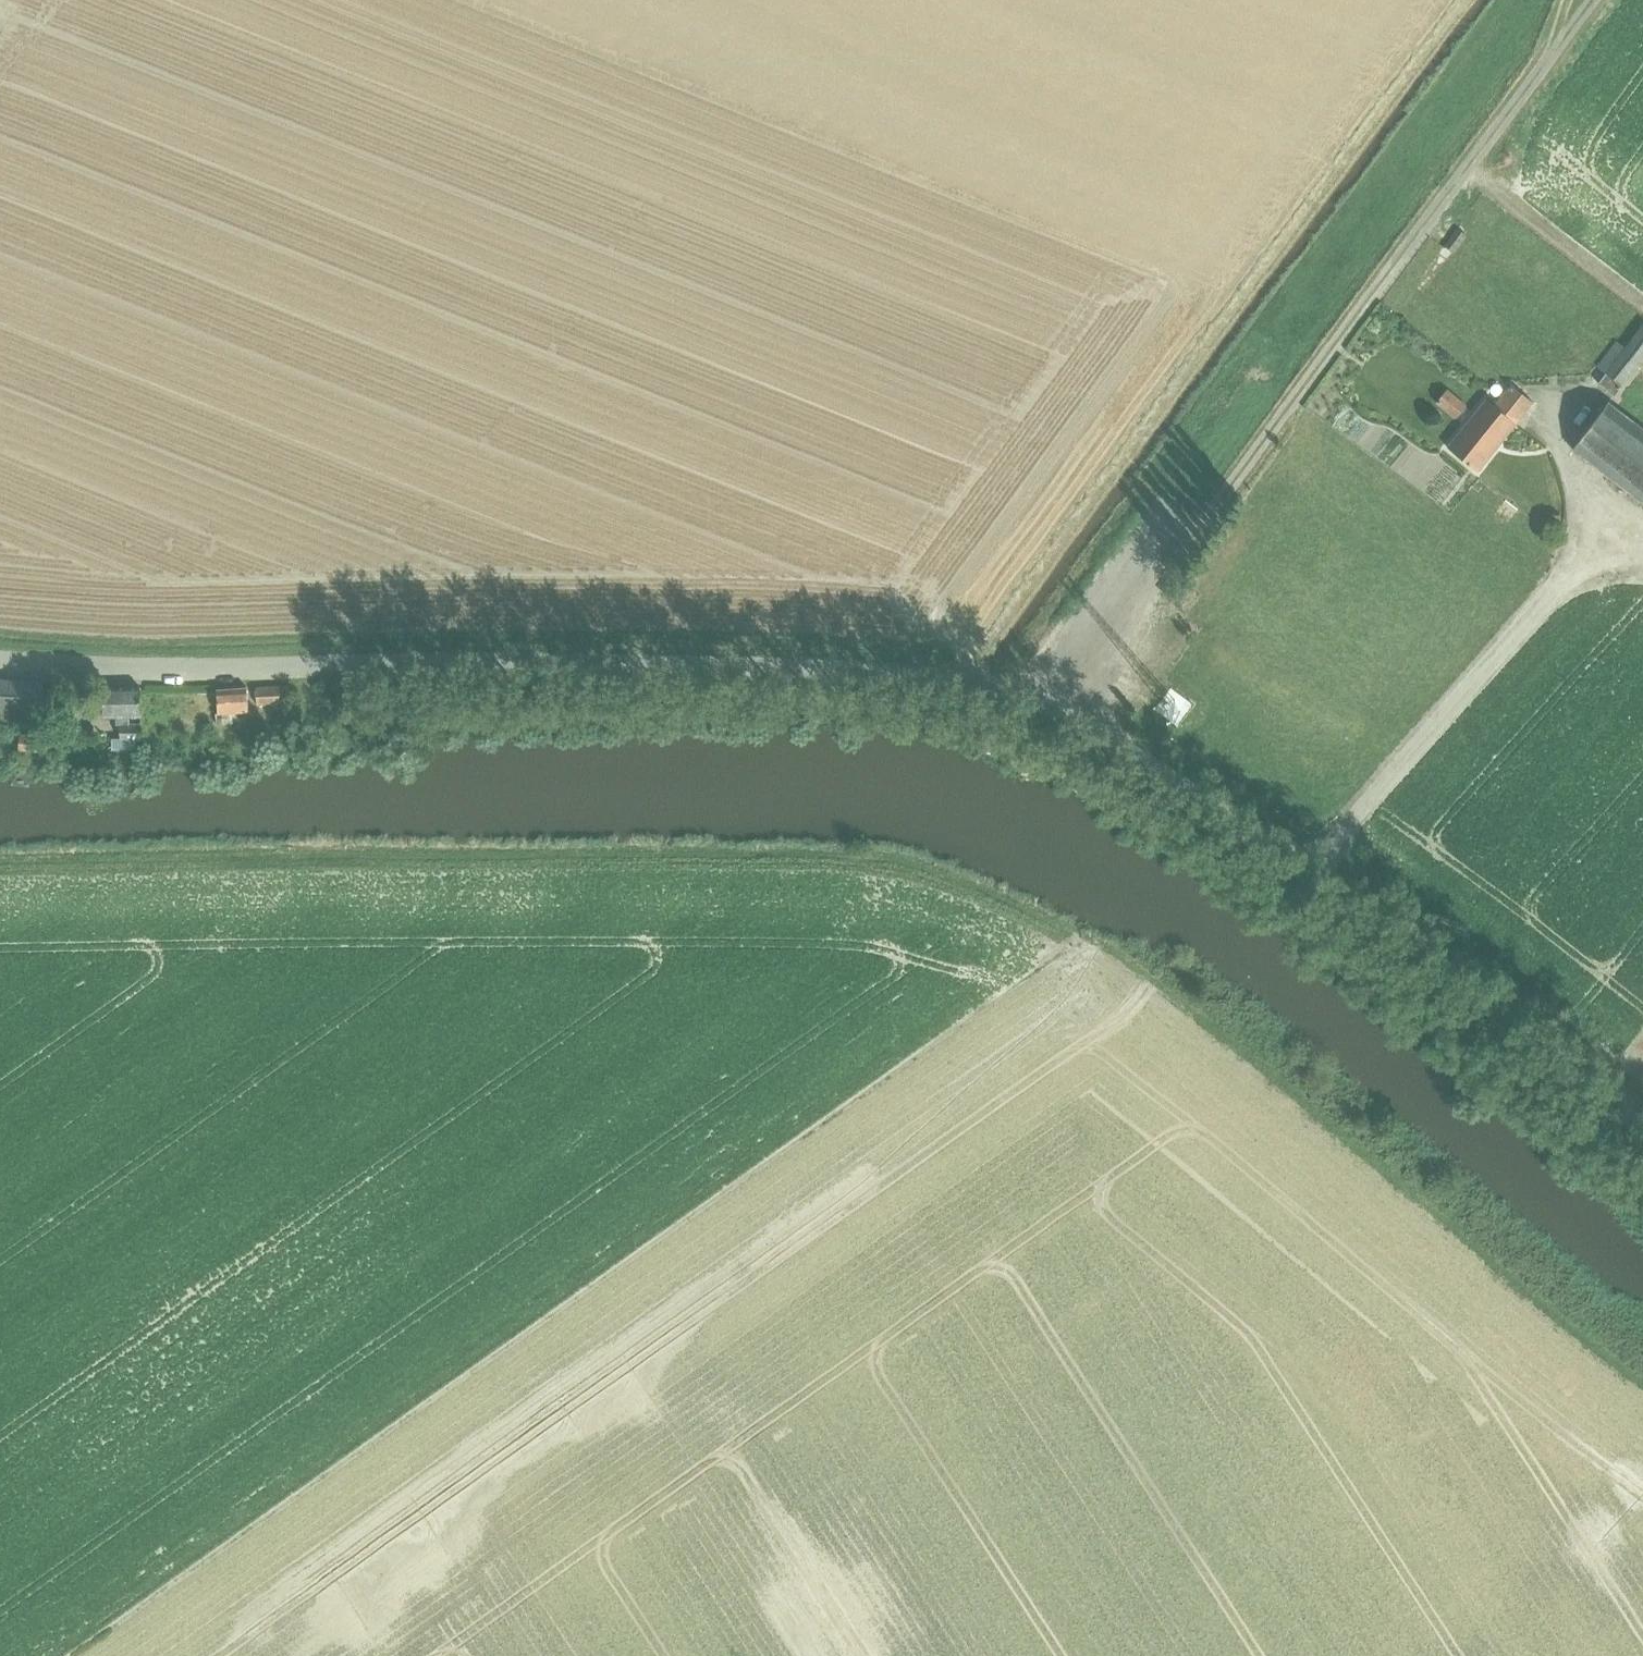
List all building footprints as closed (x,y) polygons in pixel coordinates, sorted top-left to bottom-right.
[(1454,228),(1442,245),(1452,252),(1464,234),(1454,228)] [(1642,359),(1642,324),(1624,349),(1615,343),(1597,367),(1606,373),(1598,384),(1614,396),(1642,359)] [(1476,470),(1531,403),(1510,385),(1493,405),(1487,400),(1448,447),(1476,470)] [(1454,418),(1464,405),(1446,391),(1436,403),(1454,418)] [(1606,401),(1570,448),(1642,503),(1642,429),(1606,401)] [(1509,522),(1519,507),(1508,500),(1498,514),(1509,522)] [(1177,605),(1183,598),(1170,589),(1165,596),(1177,605)] [(38,727),(41,682),(0,679),(0,724),(38,727)] [(257,705),(288,703),(287,685),(256,687),(257,705)] [(113,739),(113,751),(136,750),(135,739),(140,739),(140,723),(128,723),(128,715),(140,715),(139,687),(103,687),(103,715),(115,715),(116,723),(119,723),(120,739),(113,739)] [(237,712),(248,711),(246,687),(217,690),(219,713),(215,713),(216,724),(238,723),(237,712)] [(21,734),(20,749),(50,752),(51,737),(21,734)]
